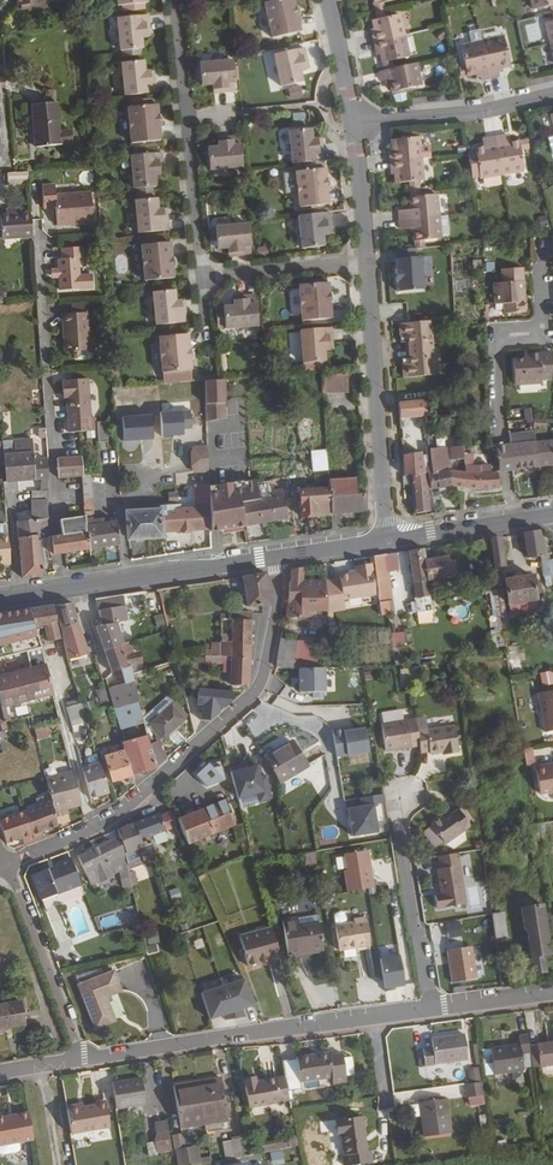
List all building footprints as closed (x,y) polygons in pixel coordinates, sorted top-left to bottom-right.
[(17,6),(20,5),(21,9),(47,7),(47,3),(65,1),(64,0),(16,0),(17,6)] [(272,38),(300,31),(297,16),(299,16),(300,14),(300,13),(300,10),(299,8),(298,7),(297,5),(294,6),(293,0),(275,0),(264,3),(272,38)] [(532,7),(533,9),(549,6),(552,5),(552,0),(531,0),(532,7)] [(385,9),(383,2),(373,4),(375,12),(385,9)] [(386,17),(385,9),(375,12),(376,19),(386,17)] [(404,35),(399,14),(386,17),(376,19),(370,20),(372,29),(370,29),(373,42),(404,35)] [(122,50),(122,57),(141,55),(140,48),(143,48),(141,37),(146,36),(146,31),(149,31),(147,15),(117,18),(121,51),(122,50)] [(552,20),(544,22),(550,43),(552,43),(552,20)] [(409,56),(404,35),(373,42),(376,55),(378,54),(380,63),(409,56)] [(510,67),(503,36),(481,41),(489,77),(499,76),(498,73),(502,72),(502,69),(510,67)] [(489,77),(481,41),(459,46),(464,65),(457,67),(460,77),(466,75),(467,77),(475,75),(476,77),(480,76),(481,79),(489,77)] [(304,48),(274,54),(281,87),(303,82),(300,71),(305,70),(304,65),(308,64),(304,48)] [(121,63),(125,96),(156,92),(154,75),(150,76),(149,71),(145,71),(143,60),(121,63)] [(235,90),(232,60),(199,63),(201,85),(212,84),(213,89),(218,88),(218,92),(235,90)] [(421,85),(416,63),(379,71),(381,80),(384,80),(388,79),(389,83),(391,92),(421,85)] [(289,86),(289,97),(303,96),(303,86),(289,86)] [(32,105),(36,147),(60,145),(60,144),(72,143),(71,131),(59,132),(56,102),(32,105)] [(127,107),(131,143),(160,140),(158,125),(161,125),(162,123),(162,121),(162,119),(162,117),(160,114),(157,115),(156,104),(127,107)] [(289,130),(293,164),(323,160),(322,143),(318,144),(317,139),(312,139),(311,128),(289,130)] [(518,140),(518,139),(509,141),(508,135),(494,137),(501,174),(523,170),(520,151),(518,140)] [(209,170),(243,166),(239,136),(222,137),(223,141),(218,142),(218,147),(207,147),(209,170)] [(421,158),(419,137),(390,139),(390,148),(387,148),(389,161),(421,158)] [(501,174),(494,137),(481,139),(482,145),(474,147),(474,149),(479,177),(479,178),(501,174)] [(528,149),(527,138),(518,140),(520,151),(528,149)] [(479,177),(474,149),(467,151),(472,178),(479,177)] [(137,188),(137,194),(152,193),(152,187),(155,186),(154,175),(159,175),(159,170),(162,169),(161,153),(130,155),(133,189),(137,188)] [(423,180),(421,158),(389,161),(390,174),(393,174),(393,183),(408,181),(419,180),(423,180)] [(295,172),(299,207),(328,204),(326,189),(329,188),(330,186),(330,183),(329,179),(328,178),(325,178),(324,168),(295,172)] [(14,173),(7,173),(7,185),(29,184),(28,172),(14,173)] [(419,188),(419,180),(408,181),(409,189),(419,188)] [(42,186),(43,208),(55,207),(57,225),(93,223),(90,193),(54,195),(54,185),(42,186)] [(419,195),(419,188),(409,189),(410,196),(419,195)] [(153,198),(152,193),(137,194),(138,200),(134,200),(138,233),(169,230),(167,213),(163,213),(163,208),(158,209),(156,198),(153,198)] [(438,216),(436,194),(419,195),(410,196),(409,196),(410,205),(411,209),(406,210),(397,211),(398,220),(438,216)] [(329,212),(298,216),(302,249),(324,246),(323,235),(328,235),(327,229),(331,229),(329,212)] [(0,216),(0,219),(1,238),(32,236),(31,214),(21,214),(7,215),(0,216)] [(449,234),(447,215),(438,216),(440,235),(449,234)] [(440,235),(438,216),(398,220),(398,229),(412,228),(413,241),(424,240),(439,238),(441,238),(440,235)] [(251,254),(248,223),(215,227),(217,249),(228,248),(229,253),(234,252),(234,256),(251,254)] [(169,242),(141,245),(144,281),(173,278),(172,268),(174,268),(175,266),(176,264),(175,260),(174,258),(173,257),(171,258),(169,242)] [(59,276),(60,291),(93,288),(92,274),(79,276),(78,258),(83,258),(82,247),(62,248),(63,258),(58,259),(59,269),(59,276)] [(426,257),(396,258),(397,293),(427,292),(426,257)] [(525,312),(523,281),(522,267),(500,269),(501,282),(492,283),(494,304),(503,303),(503,313),(525,312)] [(299,285),(302,321),(331,318),(329,303),(332,303),(332,302),(333,300),(333,296),(332,294),(331,292),(329,293),(328,283),(299,285)] [(152,292),(156,325),(186,321),(185,305),(181,305),(180,300),(175,300),(174,290),(152,292)] [(223,308),(215,309),(217,328),(225,327),(225,329),(258,325),(255,295),(238,296),(238,300),(233,301),(234,305),(222,307),(223,308)] [(87,313),(62,314),(65,351),(90,349),(87,313)] [(404,377),(437,376),(435,321),(402,323),(404,377)] [(332,327),(301,329),(303,362),(325,361),(324,350),(329,349),(329,344),(333,344),(332,327)] [(187,334),(159,337),(162,373),(191,370),(190,360),(192,360),(193,358),(194,356),(193,352),(192,350),(191,349),(189,350),(187,334)] [(514,387),(545,387),(545,381),(552,381),(552,353),(513,354),(514,387)] [(348,374),(323,375),(323,394),(349,393),(348,374)] [(204,378),(180,380),(181,391),(191,390),(193,413),(198,413),(206,412),(204,381),(204,378)] [(88,380),(62,381),(63,393),(66,393),(66,399),(67,411),(70,411),(71,419),(68,419),(69,433),(91,431),(88,380)] [(223,380),(204,381),(206,412),(206,421),(225,419),(223,380)] [(426,417),(425,400),(399,402),(400,418),(426,417)] [(545,427),(545,418),(532,417),(533,426),(545,427)] [(97,424),(98,442),(107,442),(106,423),(97,424)] [(468,424),(458,427),(464,448),(474,445),(468,424)] [(46,428),(38,428),(38,438),(46,438),(46,428)] [(538,464),(535,441),(533,430),(509,433),(510,443),(502,444),(495,445),(498,469),(505,468),(538,464)] [(48,489),(48,478),(47,461),(48,459),(33,461),(32,439),(2,442),(2,445),(3,454),(6,482),(41,479),(41,489),(48,489)] [(535,441),(538,464),(540,464),(552,462),(552,439),(535,441)] [(462,453),(462,446),(449,447),(450,460),(463,459),(462,453)] [(207,447),(194,448),(194,471),(208,471),(207,447)] [(457,486),(454,471),(449,471),(445,447),(429,449),(430,463),(425,464),(430,489),(437,488),(445,486),(450,485),(457,486)] [(328,479),(325,449),(311,451),(315,481),(328,480),(328,479)] [(424,473),(421,452),(402,455),(404,475),(411,474),(424,473)] [(498,488),(497,473),(490,473),(490,465),(480,465),(480,466),(464,465),(472,465),(473,454),(462,453),(463,459),(463,472),(454,471),(457,486),(480,489),(498,488)] [(81,457),(57,459),(59,478),(81,476),(82,476),(81,457)] [(412,485),(411,474),(404,475),(403,475),(403,485),(412,485)] [(82,476),(81,476),(83,499),(84,517),(86,535),(88,549),(89,549),(120,545),(117,521),(94,525),(92,521),(94,521),(90,475),(82,476)] [(356,478),(328,480),(329,489),(331,515),(365,512),(366,512),(365,494),(357,494),(356,478)] [(243,481),(219,485),(221,499),(219,500),(220,530),(245,526),(240,503),(259,500),(270,498),(267,481),(256,483),(256,480),(243,482),(243,481)] [(287,518),(283,495),(282,489),(273,491),(271,480),(267,481),(270,498),(259,500),(240,503),(245,526),(246,526),(287,518)] [(301,517),(331,515),(329,489),(314,489),(313,484),(307,485),(307,490),(299,491),(301,517)] [(196,509),(188,509),(189,530),(210,528),(209,486),(209,485),(195,486),(196,509)] [(210,528),(210,531),(220,530),(219,500),(221,499),(219,485),(209,486),(210,528)] [(49,537),(50,518),(48,519),(48,491),(32,491),(32,520),(16,522),(18,539),(22,577),(44,574),(43,560),(51,560),(51,555),(47,537),(49,537)] [(177,501),(176,493),(169,494),(169,502),(177,501)] [(182,530),(181,509),(179,510),(179,506),(158,507),(158,511),(127,513),(128,539),(162,536),(161,532),(182,530)] [(188,509),(181,509),(182,530),(189,530),(188,509)] [(84,517),(59,520),(62,535),(64,553),(88,549),(86,535),(84,517)] [(543,556),(540,531),(523,533),(527,559),(543,556)] [(10,564),(7,534),(0,534),(0,565),(10,564)] [(57,536),(52,536),(55,555),(60,554),(64,553),(62,535),(57,536)] [(506,567),(502,537),(490,539),(494,568),(506,567)] [(427,581),(424,560),(423,549),(408,551),(415,598),(429,596),(427,581)] [(392,601),(387,554),(373,556),(381,615),(394,614),(393,601),(392,601)] [(451,577),(448,556),(424,560),(427,581),(451,577)] [(552,576),(552,559),(541,562),(545,578),(552,576)] [(325,580),(324,564),(321,564),(291,569),(290,582),(289,587),(302,587),(303,595),(314,594),(315,603),(316,603),(327,603),(325,580)] [(374,595),(371,576),(373,576),(371,564),(355,567),(355,571),(348,571),(348,574),(339,575),(339,578),(325,580),(327,603),(328,622),(329,630),(329,633),(329,632),(330,633),(335,633),(334,621),(332,621),(332,612),(345,610),(344,600),(374,595)] [(270,603),(265,573),(243,576),(247,607),(270,603)] [(536,600),(532,575),(504,580),(508,605),(536,601),(536,600)] [(315,603),(314,594),(303,595),(302,587),(289,587),(288,604),(285,617),(312,616),(312,603),(315,603)] [(495,648),(505,647),(497,590),(488,592),(495,648)] [(431,611),(429,596),(415,598),(414,598),(417,613),(431,611)] [(123,644),(117,622),(128,621),(125,605),(112,608),(109,597),(96,599),(101,625),(96,626),(103,650),(120,645),(123,644)] [(529,612),(537,608),(536,601),(508,605),(510,613),(520,614),(529,612)] [(79,622),(73,602),(55,605),(60,628),(79,622)] [(328,622),(327,603),(316,603),(317,622),(328,622)] [(162,605),(162,604),(150,607),(153,617),(164,614),(162,605)] [(56,621),(52,606),(29,610),(34,627),(44,625),(48,642),(60,639),(56,621)] [(29,610),(0,614),(0,647),(37,637),(36,635),(34,627),(29,610)] [(250,648),(251,620),(231,620),(231,634),(231,641),(226,641),(221,641),(221,657),(231,657),(232,647),(250,648)] [(89,654),(79,622),(60,628),(68,660),(89,654)] [(329,630),(328,622),(317,622),(317,630),(329,630)] [(294,654),(297,640),(281,638),(278,652),(294,654)] [(221,642),(211,643),(211,650),(206,650),(206,657),(221,657),(221,642)] [(138,702),(133,682),(130,666),(127,667),(123,656),(120,645),(103,650),(112,672),(121,669),(124,683),(108,689),(114,709),(128,705),(137,702),(138,702)] [(249,685),(250,648),(232,647),(231,657),(221,657),(206,657),(205,657),(205,665),(223,664),(222,673),(230,673),(230,685),(249,685)] [(46,670),(40,648),(0,658),(0,705),(1,708),(52,695),(46,670)] [(142,661),(140,650),(123,656),(127,667),(130,666),(142,661)] [(292,669),(294,654),(278,652),(276,667),(292,669)] [(552,672),(541,675),(543,686),(552,684),(552,677),(552,672)] [(108,699),(104,688),(95,690),(100,701),(108,699)] [(233,711),(235,691),(201,689),(198,721),(219,722),(219,710),(233,711)] [(538,694),(545,732),(552,731),(552,691),(538,694)] [(151,723),(171,705),(173,702),(168,696),(143,719),(145,729),(151,724),(151,723)] [(142,718),(137,702),(128,705),(132,721),(142,718)] [(85,714),(81,704),(66,708),(71,726),(87,721),(85,714)] [(164,738),(184,720),(171,705),(151,723),(151,724),(164,738)] [(10,721),(9,715),(7,716),(5,708),(1,709),(4,722),(6,722),(10,721)] [(106,715),(104,709),(93,712),(96,718),(106,715)] [(132,740),(126,718),(118,721),(125,742),(132,740)] [(419,746),(417,732),(415,719),(381,724),(385,751),(419,746)] [(369,751),(365,725),(341,729),(346,755),(369,751)] [(458,753),(453,726),(417,732),(419,746),(420,753),(429,752),(430,754),(443,752),(443,755),(458,753)] [(85,742),(86,730),(77,729),(76,741),(85,742)] [(157,768),(150,744),(147,736),(132,740),(125,742),(122,743),(124,750),(132,776),(157,768)] [(167,759),(160,747),(163,746),(159,739),(150,744),(157,768),(167,759)] [(308,767),(292,740),(265,757),(280,783),(308,767)] [(523,749),(526,766),(536,764),(533,748),(523,749)] [(132,776),(124,750),(103,756),(111,782),(132,776)] [(109,793),(100,762),(88,766),(89,770),(83,772),(90,799),(109,793)] [(263,764),(233,771),(241,807),(272,800),(263,764)] [(534,767),(540,795),(552,792),(552,764),(534,767)] [(202,786),(224,785),(223,766),(201,767),(202,786)] [(81,805),(72,772),(45,779),(49,794),(51,801),(54,813),(68,809),(81,805)] [(363,788),(362,779),(349,778),(352,792),(359,790),(359,789),(363,788)] [(18,795),(16,787),(9,789),(11,797),(18,795)] [(51,801),(49,794),(36,799),(37,802),(26,806),(27,810),(51,801)] [(236,825),(226,799),(212,805),(210,805),(221,827),(217,832),(236,825)] [(58,826),(55,818),(54,813),(51,801),(27,810),(26,811),(24,811),(34,841),(44,838),(43,832),(58,826)] [(378,831),(374,801),(348,805),(352,835),(378,831)] [(221,827),(210,805),(177,819),(188,845),(217,832),(221,827)] [(69,814),(68,809),(54,813),(55,818),(69,814)] [(471,826),(458,809),(450,815),(448,811),(440,817),(441,818),(431,825),(445,845),(471,826)] [(24,811),(0,819),(0,828),(6,843),(21,838),(24,845),(34,841),(24,811)] [(153,835),(164,831),(175,827),(169,812),(160,815),(159,813),(135,823),(141,840),(142,842),(144,841),(147,845),(151,843),(149,837),(153,835)] [(501,832),(498,817),(489,819),(492,833),(501,832)] [(155,857),(151,843),(147,845),(144,841),(142,842),(141,840),(135,823),(117,829),(120,837),(125,853),(124,853),(128,870),(144,864),(143,862),(154,857),(155,857)] [(245,839),(241,824),(233,826),(237,841),(245,839)] [(155,841),(166,837),(164,831),(153,835),(155,841)] [(503,843),(501,832),(492,833),(494,845),(503,843)] [(128,870),(124,853),(125,853),(120,837),(107,842),(78,856),(85,873),(91,885),(98,881),(100,883),(114,876),(113,874),(119,871),(123,888),(132,886),(128,870)] [(528,861),(525,849),(510,851),(513,864),(528,861)] [(369,850),(343,854),(349,893),(376,888),(369,850)] [(466,904),(460,866),(459,866),(457,853),(438,856),(440,869),(437,869),(441,893),(435,895),(437,909),(466,904)] [(146,868),(157,863),(154,857),(143,862),(144,864),(146,868)] [(338,870),(346,868),(344,857),(337,858),(338,870)] [(73,861),(31,875),(40,902),(82,887),(73,861)] [(551,954),(543,904),(520,908),(524,930),(526,930),(533,974),(546,972),(543,956),(551,954)] [(507,939),(504,912),(492,914),(495,941),(507,939)] [(324,952),(320,915),(282,921),(288,958),(324,952)] [(370,946),(366,920),(353,923),(335,926),(339,951),(370,946)] [(461,936),(459,922),(445,925),(447,938),(461,936)] [(280,958),(272,928),(240,937),(248,967),(280,958)] [(178,938),(176,930),(170,932),(172,940),(178,938)] [(159,952),(157,945),(145,947),(147,955),(159,952)] [(476,979),(471,947),(447,951),(452,983),(476,979)] [(361,978),(374,977),(371,949),(358,951),(361,978)] [(406,988),(401,958),(381,961),(386,992),(406,988)] [(122,992),(113,970),(77,984),(95,1031),(116,1022),(107,998),(122,992)] [(255,1005),(246,979),(202,994),(212,1021),(255,1005)] [(21,1000),(0,1004),(0,1030),(25,1026),(21,1000)] [(468,1060),(464,1034),(431,1039),(432,1048),(422,1049),(425,1066),(435,1065),(435,1064),(468,1060)] [(532,1068),(529,1045),(528,1034),(518,1036),(520,1044),(490,1048),(491,1049),(482,1050),(485,1076),(494,1074),(494,1075),(524,1071),(523,1069),(532,1068)] [(529,1045),(532,1068),(552,1065),(552,1041),(529,1045)] [(346,1082),(342,1054),(330,1056),(329,1053),(296,1057),(297,1060),(282,1062),(285,1076),(288,1091),(301,1089),(300,1082),(332,1078),(333,1084),(346,1082)] [(482,1082),(480,1067),(479,1067),(466,1069),(469,1084),(482,1082)] [(289,1100),(288,1091),(285,1076),(276,1078),(276,1075),(263,1078),(264,1079),(255,1081),(255,1079),(243,1082),(248,1107),(289,1100)] [(228,1127),(220,1077),(197,1080),(205,1126),(206,1130),(228,1127)] [(146,1104),(142,1079),(113,1083),(117,1109),(146,1104)] [(205,1126),(197,1080),(174,1084),(181,1129),(205,1126)] [(485,1095),(483,1082),(469,1084),(464,1084),(466,1098),(468,1098),(469,1107),(485,1105),(483,1096),(485,1095)] [(451,1134),(447,1099),(419,1102),(424,1137),(451,1134)] [(111,1127),(107,1103),(69,1110),(73,1133),(111,1127)] [(28,1112),(0,1117),(0,1146),(19,1143),(34,1140),(28,1112)] [(362,1116),(336,1120),(339,1137),(342,1136),(345,1154),(343,1155),(344,1164),(354,1164),(371,1163),(370,1151),(367,1151),(362,1116)] [(171,1130),(170,1119),(154,1122),(156,1133),(156,1132),(169,1131),(171,1130)] [(330,1132),(329,1123),(320,1124),(321,1133),(330,1132)] [(169,1131),(156,1132),(154,1141),(156,1151),(172,1149),(169,1131)] [(191,1131),(172,1135),(174,1147),(193,1144),(191,1131)] [(243,1157),(240,1139),(240,1136),(231,1137),(231,1140),(222,1142),(225,1160),(243,1157)] [(514,1144),(513,1137),(505,1138),(505,1140),(496,1142),(497,1147),(514,1144)] [(295,1148),(293,1138),(260,1145),(261,1154),(295,1148)] [(156,1151),(154,1141),(145,1143),(148,1157),(157,1155),(156,1151)] [(20,1149),(19,1143),(0,1146),(0,1154),(2,1155),(18,1152),(20,1149)] [(197,1147),(176,1151),(179,1164),(198,1164),(200,1164),(197,1147)]
